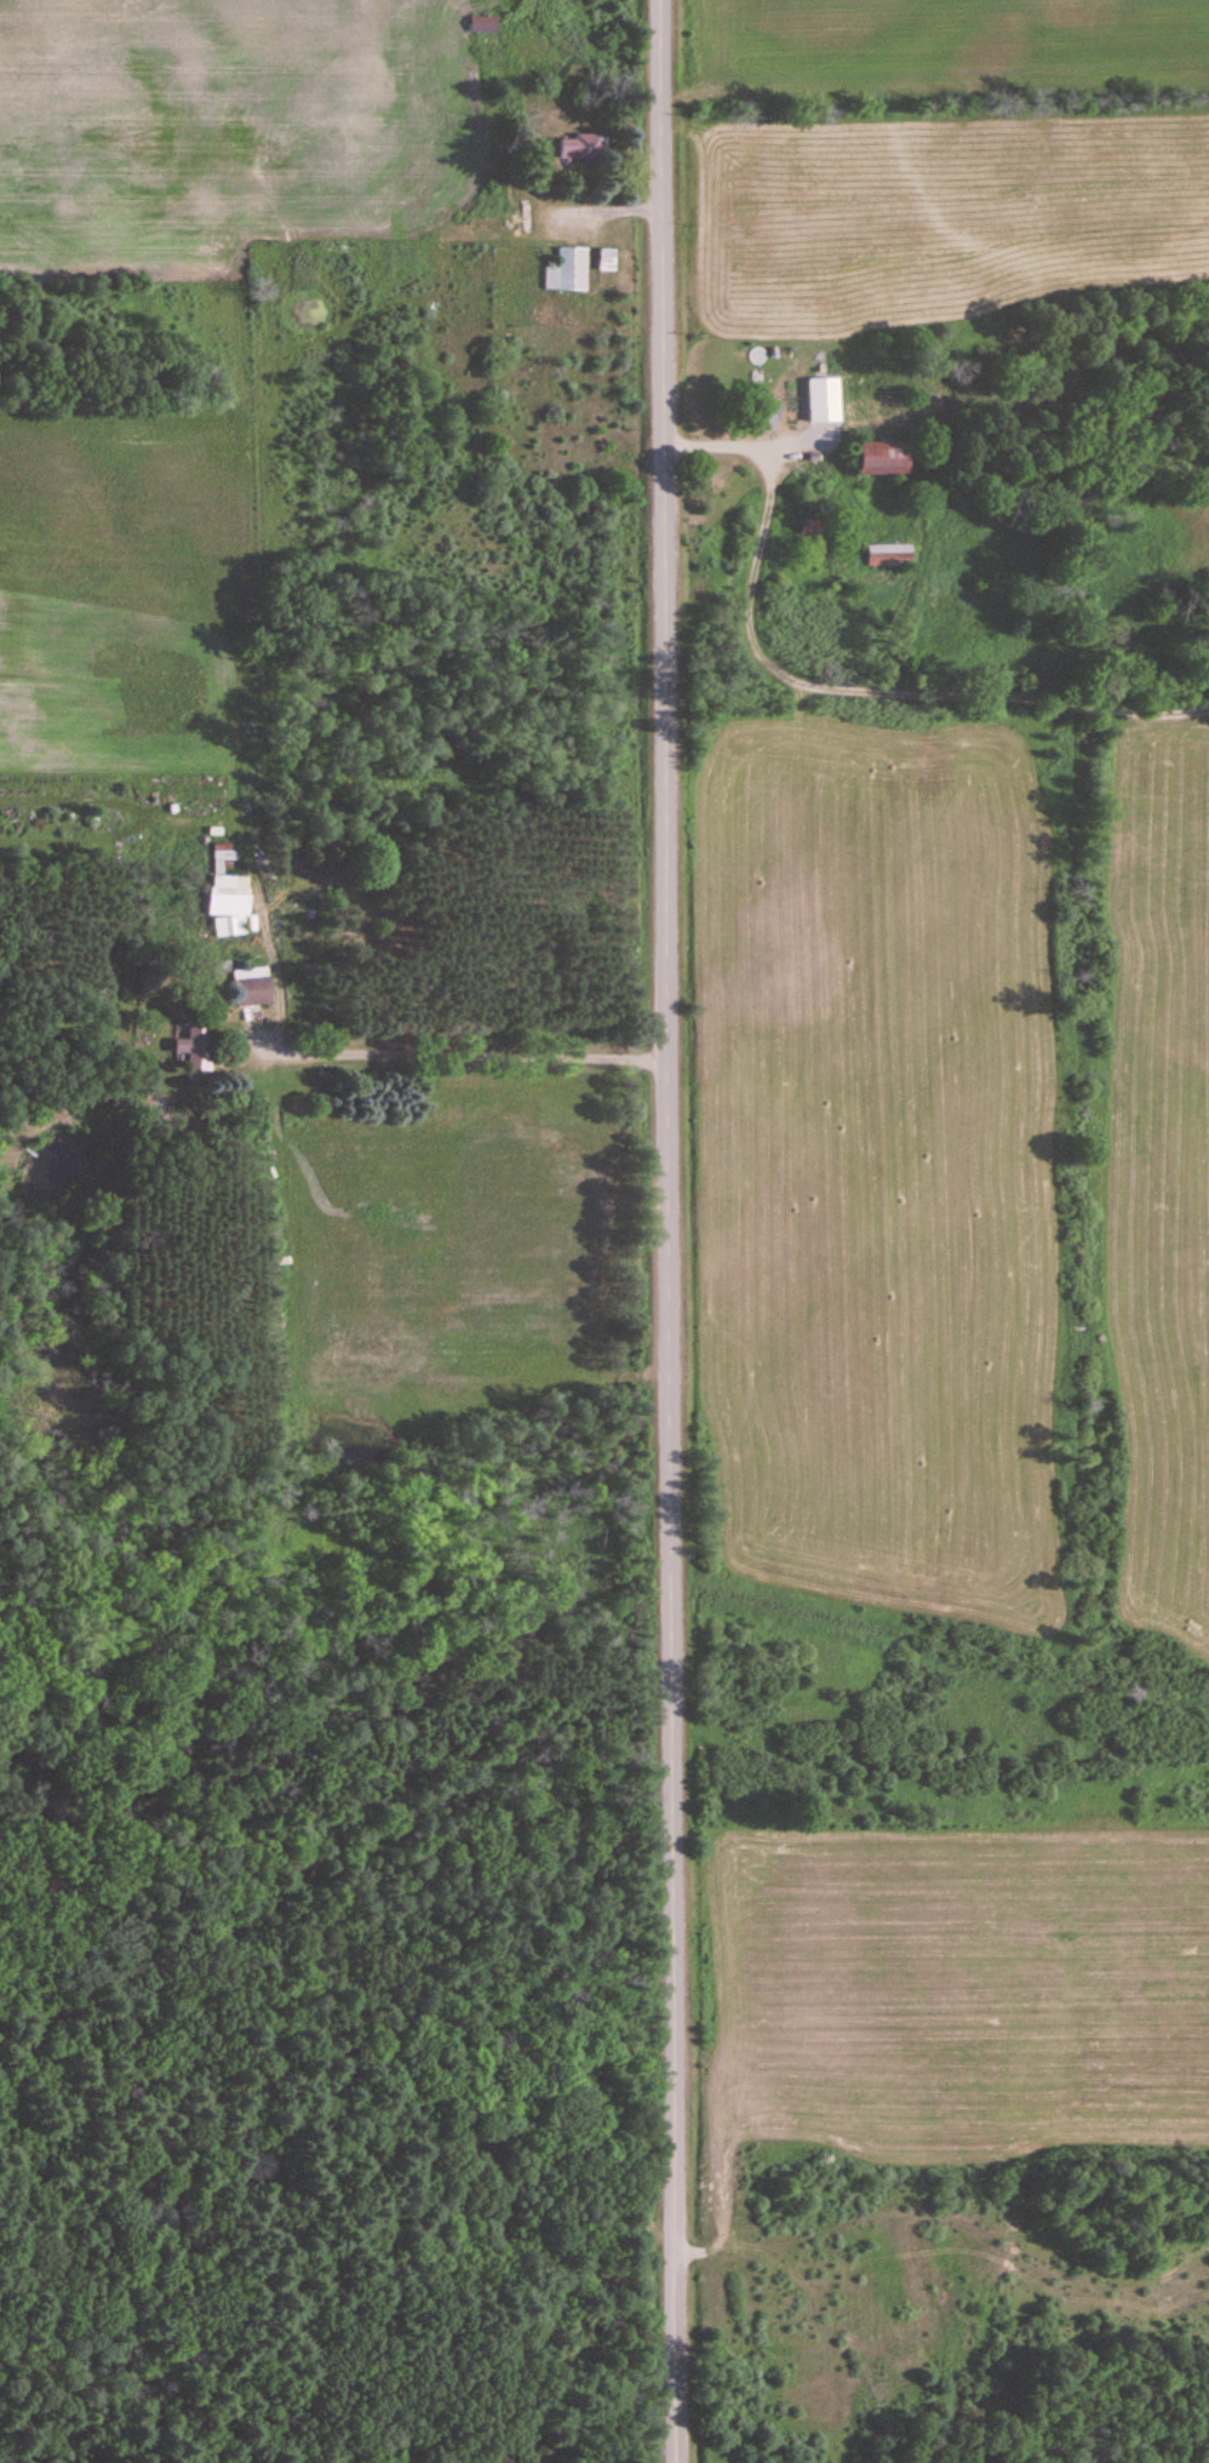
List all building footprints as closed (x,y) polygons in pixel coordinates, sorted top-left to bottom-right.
[(469,34),(495,34),(495,18),(469,18),(469,34)] [(603,134),(555,134),(555,158),(603,158),(603,134)] [(585,290),(585,247),(556,247),(556,268),(543,268),(543,290),(585,290)] [(598,271),(614,271),(614,248),(598,248),(598,271)] [(832,396),(809,396),(809,420),(832,420),(832,396)] [(904,475),(904,441),(856,441),(856,475),(904,475)] [(800,536),(818,536),(818,517),(800,517),(800,536)] [(912,545),(867,545),(867,567),(912,567),(912,545)] [(214,916),(214,936),(247,936),(247,888),(208,888),(208,916),(214,916)] [(269,1005),(269,970),(233,970),(233,1005),(269,1005)] [(183,1071),(209,1071),(209,1027),(183,1027),(183,1071)]
